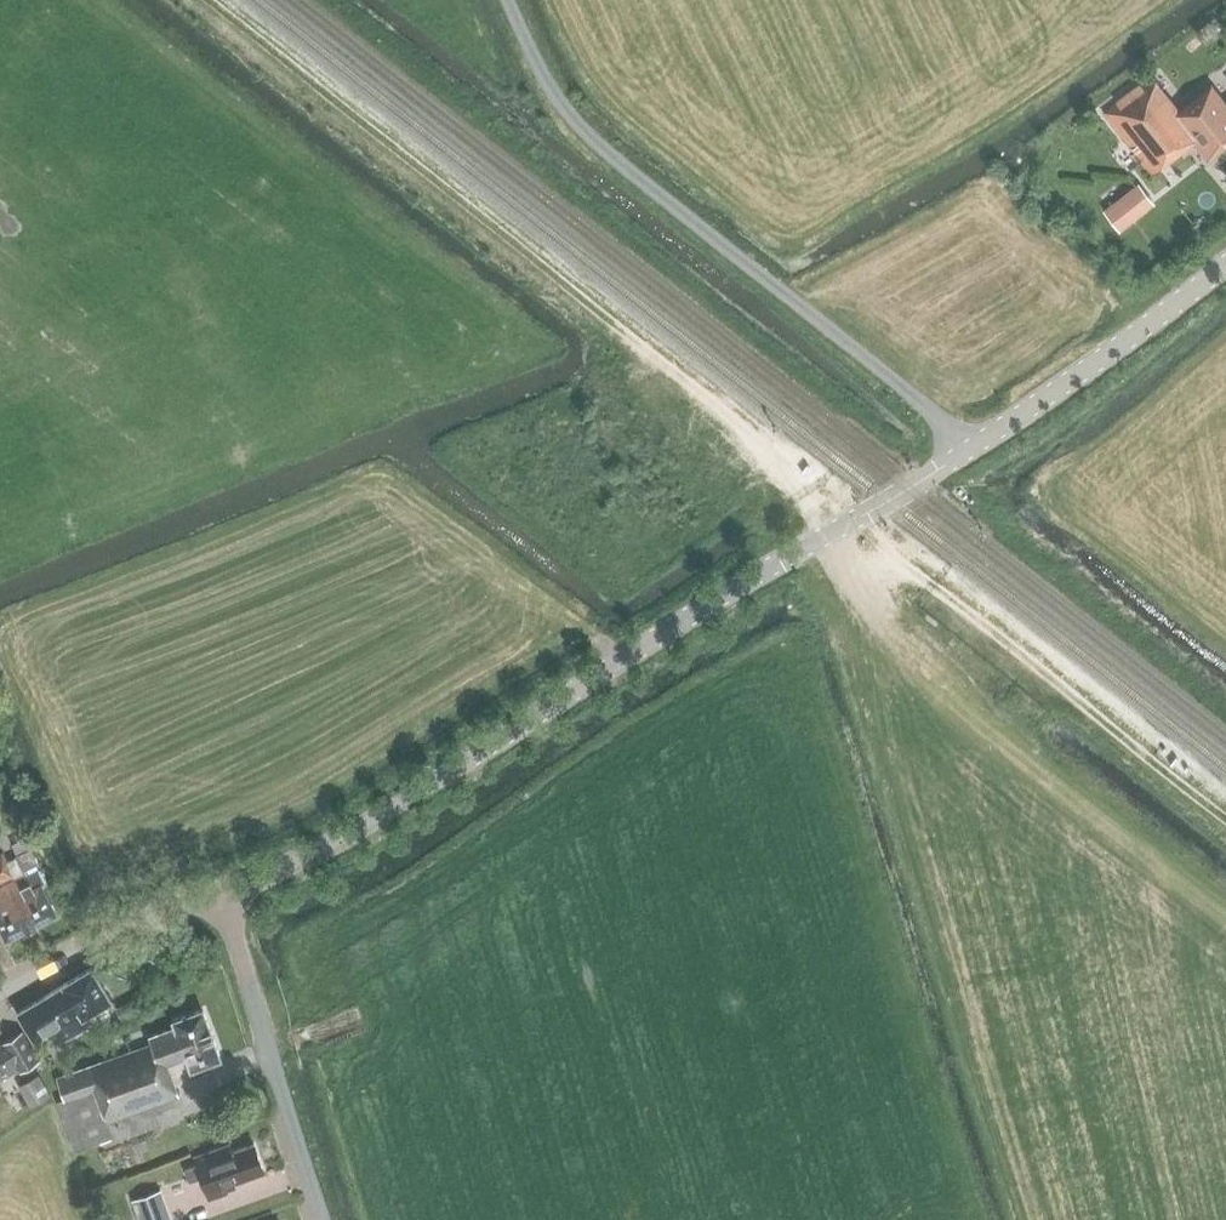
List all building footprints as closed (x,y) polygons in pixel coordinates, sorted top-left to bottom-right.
[(1103,112),(1152,174),(1192,143),(1207,161),(1225,147),(1225,101),(1210,82),(1177,110),(1149,76),(1103,112)] [(1138,183),(1103,211),(1120,232),(1155,204),(1138,183)] [(0,854),(0,926),(6,938),(56,913),(43,886),(47,884),(31,851),(7,862),(2,853),(0,854)] [(184,933),(190,944),(199,939),(193,929),(184,933)] [(93,1023),(87,1013),(110,999),(90,966),(62,983),(63,985),(17,1012),(34,1040),(58,1025),(66,1039),(93,1023)] [(132,1016),(150,1006),(144,996),(126,1006),(132,1016)] [(56,1077),(64,1099),(58,1101),(76,1149),(113,1135),(108,1122),(178,1097),(166,1063),(186,1056),(191,1069),(220,1058),(202,1009),(172,1020),(174,1027),(147,1036),(150,1044),(56,1077)] [(15,1071),(16,1073),(39,1059),(21,1030),(2,1042),(3,1043),(0,1045),(0,1080),(15,1071)] [(51,1094),(38,1073),(17,1086),(30,1107),(51,1094)] [(254,1144),(232,1152),(229,1145),(194,1157),(197,1164),(185,1169),(189,1180),(201,1176),(208,1197),(226,1191),(223,1185),(263,1170),(254,1144)] [(139,1219),(171,1219),(160,1190),(132,1200),(139,1219)]
